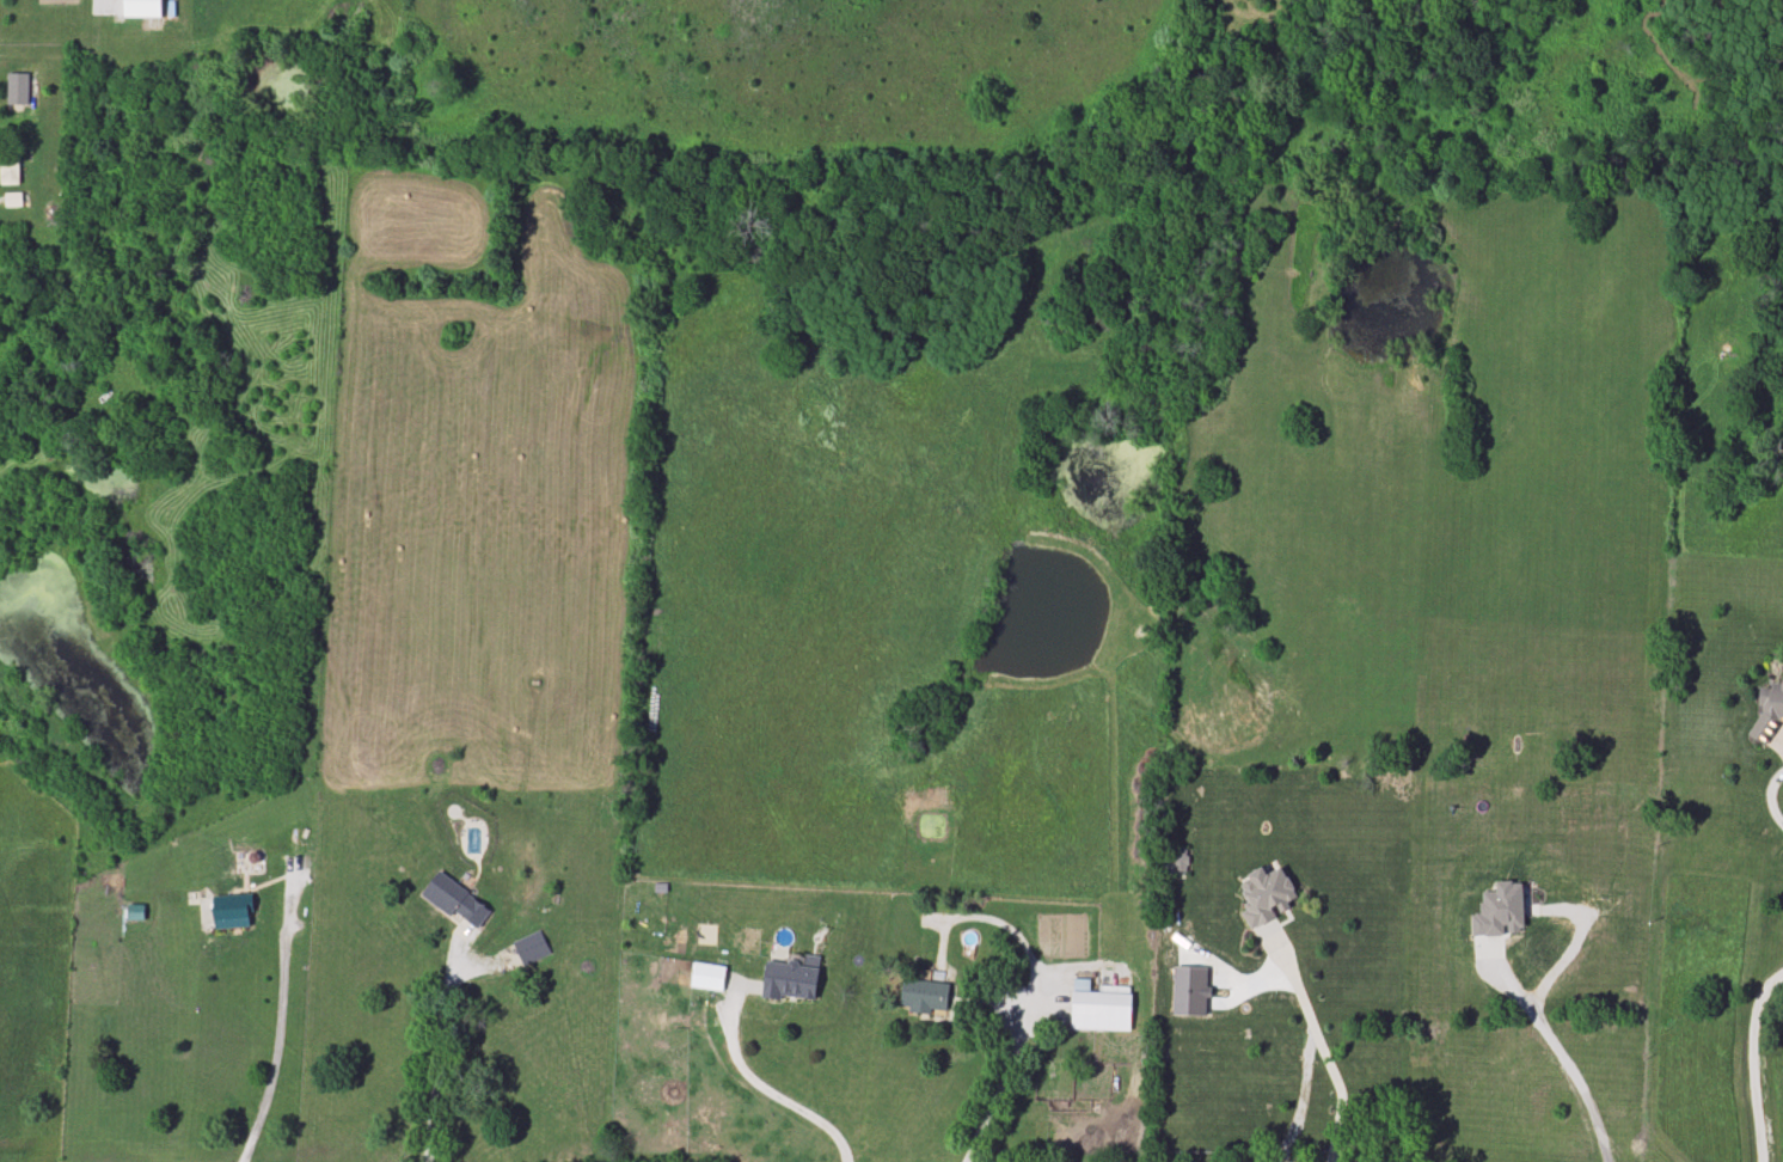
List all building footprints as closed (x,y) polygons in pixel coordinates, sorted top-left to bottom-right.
[(6,107),(28,107),(28,75),(6,75),(6,107)] [(20,161),(0,161),(0,185),(20,185),(20,161)] [(1761,683),(1759,722),(1782,723),(1782,684),(1761,683)] [(492,910),(435,875),(421,898),(477,933),(492,910)] [(209,931),(251,929),(250,897),(208,898),(209,931)] [(522,968),(549,956),(539,933),(512,945),(522,968)] [(761,1000),(813,1005),(817,969),(765,964),(761,1000)] [(723,993),(725,969),(692,965),(689,990),(723,993)] [(900,1012),(946,1014),(948,984),(901,981),(900,1012)] [(1131,1033),(1131,995),(1071,994),(1070,1032),(1131,1033)] [(1273,1042),(1251,1043),(1252,1054),(1274,1053),(1273,1042)]
